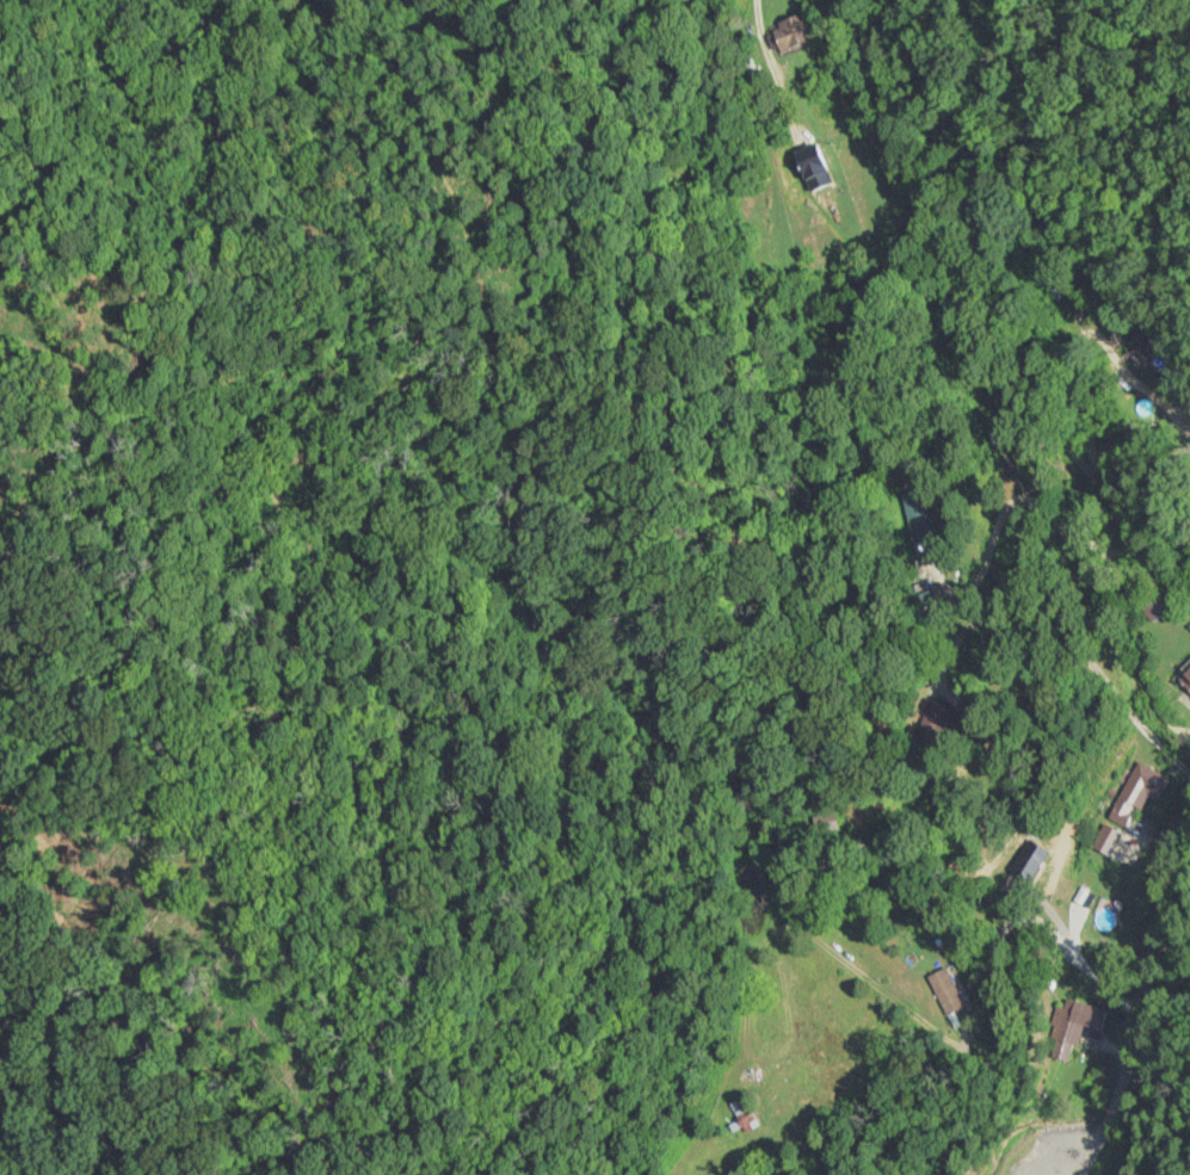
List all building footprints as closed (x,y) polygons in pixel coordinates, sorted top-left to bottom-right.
[(814,43),(806,15),(767,26),(775,54),(814,43)] [(1167,611),(1154,590),(1137,600),(1149,621),(1167,611)] [(1174,677),(1189,693),(1189,661),(1174,677)] [(1143,796),(1158,804),(1171,778),(1136,761),(1109,818),(1128,827),(1143,796)] [(1121,833),(1103,824),(1091,847),(1109,856),(1121,833)] [(1047,853),(1027,840),(1006,871),(1026,884),(1047,853)] [(927,977),(944,1016),(964,1008),(946,968),(927,977)] [(1045,1058),(1071,1064),(1079,1027),(1103,1032),(1108,1010),(1058,999),(1045,1058)]
